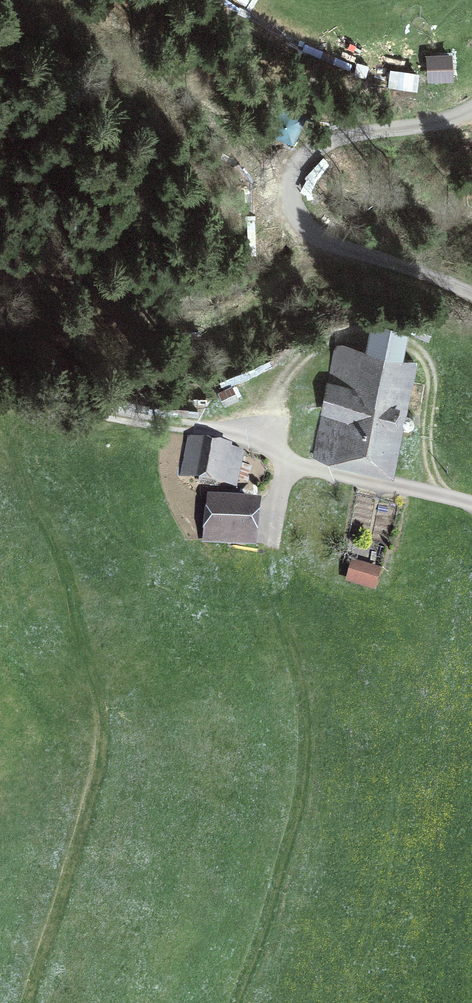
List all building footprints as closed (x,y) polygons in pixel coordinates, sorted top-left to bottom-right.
[(428,55),(429,88),(456,87),(455,55),(428,55)] [(394,77),(395,96),(420,95),(419,76),(394,77)] [(409,383),(414,359),(399,356),(407,317),(377,311),(370,350),(338,343),(316,450),(384,464),(400,382),(409,383)] [(200,483),(214,485),(215,478),(232,481),(236,459),(220,456),(221,448),(188,441),(182,474),(201,477),(200,483)] [(209,539),(250,543),(254,506),(212,502),(209,539)] [(377,586),(381,572),(350,565),(347,578),(377,586)]
